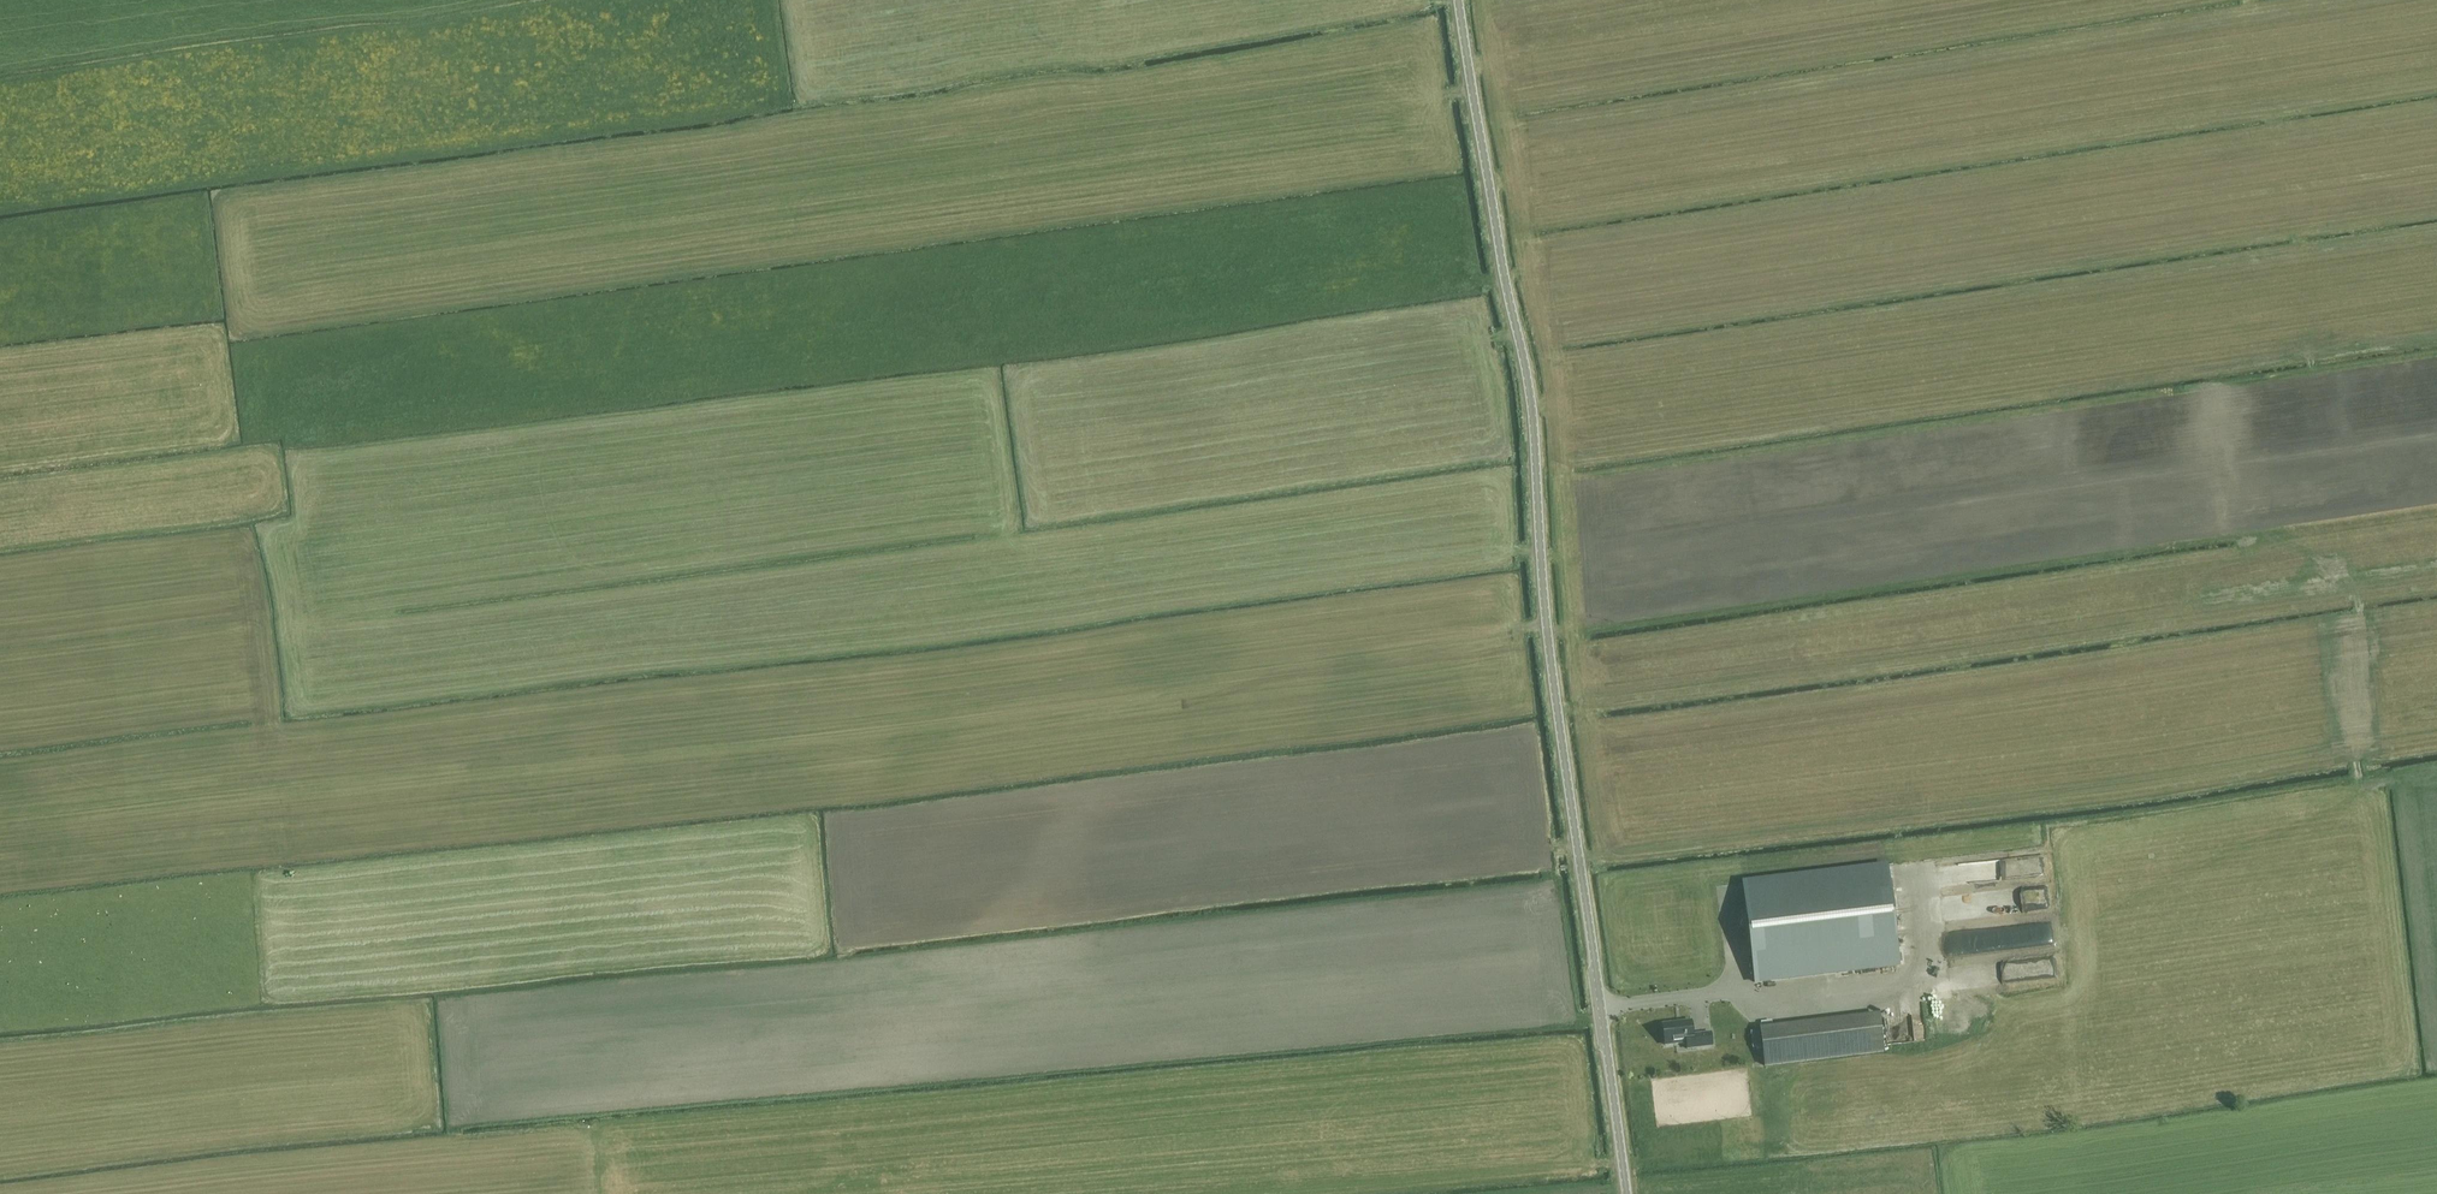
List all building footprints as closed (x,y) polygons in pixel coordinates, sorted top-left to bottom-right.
[(1740,883),(1752,982),(1896,965),(1885,866),(1740,883)] [(1996,910),(2045,907),(2044,887),(1995,889),(1996,910)] [(1926,955),(2046,946),(2044,925),(1924,933),(1926,955)] [(1949,987),(1936,988),(1938,1034),(1951,1033),(1949,987)] [(1682,1038),(1707,1035),(1706,1022),(1688,1024),(1686,1010),(1657,1014),(1660,1034),(1681,1032),(1682,1038)] [(1781,1026),(1757,1029),(1761,1065),(1786,1062),(1781,1026)]
